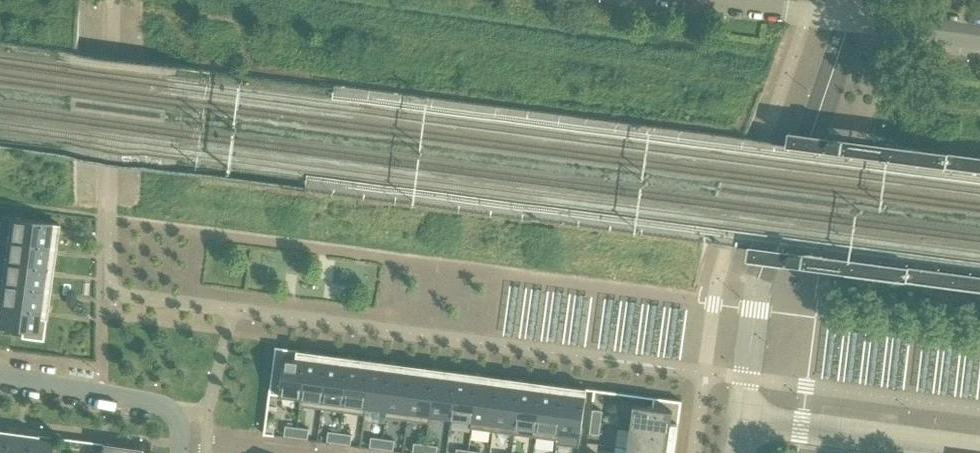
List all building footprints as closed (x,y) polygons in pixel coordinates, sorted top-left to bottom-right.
[(849,142),(837,140),(835,150),(848,152),(849,142)] [(48,245),(51,224),(58,225),(58,223),(9,217),(6,238),(0,237),(0,238),(48,245)] [(45,266),(48,245),(0,238),(0,260),(45,266)] [(811,256),(798,254),(797,264),(810,266),(811,256)] [(42,288),(45,266),(0,260),(0,261),(3,261),(1,281),(0,281),(0,282),(42,288)] [(39,309),(42,288),(0,282),(0,304),(39,309)] [(0,304),(0,326),(22,329),(21,338),(42,340),(45,317),(38,316),(39,309),(0,304)] [(670,307),(669,323),(684,323),(685,307),(670,307)] [(602,334),(600,344),(639,350),(641,336),(624,334),(625,325),(619,324),(618,332),(616,332),(616,336),(602,334)] [(823,378),(979,396),(979,342),(829,324),(823,378)] [(572,327),(570,341),(586,343),(588,330),(572,327)] [(279,395),(301,398),(306,358),(297,357),(298,350),(275,347),(272,375),(281,376),(279,395)] [(301,398),(322,401),(328,361),(306,358),(301,398)] [(322,401),(344,403),(349,364),(328,361),(322,401)] [(344,403),(365,406),(370,367),(349,364),(344,403)] [(365,406),(387,409),(392,370),(370,367),(365,406)] [(387,409),(408,412),(413,372),(392,370),(387,409)] [(408,412),(429,415),(435,375),(413,372),(408,412)] [(429,415),(451,418),(456,378),(435,375),(429,415)] [(451,418),(472,421),(477,381),(456,378),(451,418)] [(472,421),(494,423),(499,384),(477,381),(472,421)] [(494,423),(515,426),(520,387),(499,384),(494,423)] [(515,426),(536,429),(542,389),(520,387),(515,426)] [(536,429),(558,432),(563,392),(542,389),(536,429)] [(563,392),(558,432),(580,435),(585,395),(563,392)] [(633,404),(630,427),(670,432),(671,423),(678,424),(681,401),(653,397),(652,407),(633,404)] [(592,409),(591,421),(601,423),(602,411),(592,409)] [(601,423),(591,421),(589,433),(599,434),(601,423)] [(284,435),(296,437),(297,427),(285,426),(284,435)] [(297,427),(296,437),(308,439),(309,429),(297,427)] [(627,448),(665,452),(667,452),(670,432),(630,427),(627,448)] [(327,441),(339,443),(340,433),(328,431),(327,441)] [(27,435),(5,432),(2,452),(25,452),(27,435)] [(340,433),(339,443),(350,444),(352,434),(340,433)] [(25,452),(49,452),(49,448),(51,437),(51,436),(36,434),(36,437),(27,435),(25,452)] [(369,447),(381,448),(383,439),(371,437),(369,447)] [(383,439),(381,448),(393,450),(395,440),(383,439)] [(100,452),(138,452),(138,449),(141,450),(141,448),(101,443),(101,444),(100,452)] [(416,452),(424,452),(425,444),(414,443),(412,452),(416,452)] [(424,452),(436,452),(437,446),(425,444),(424,452)]
